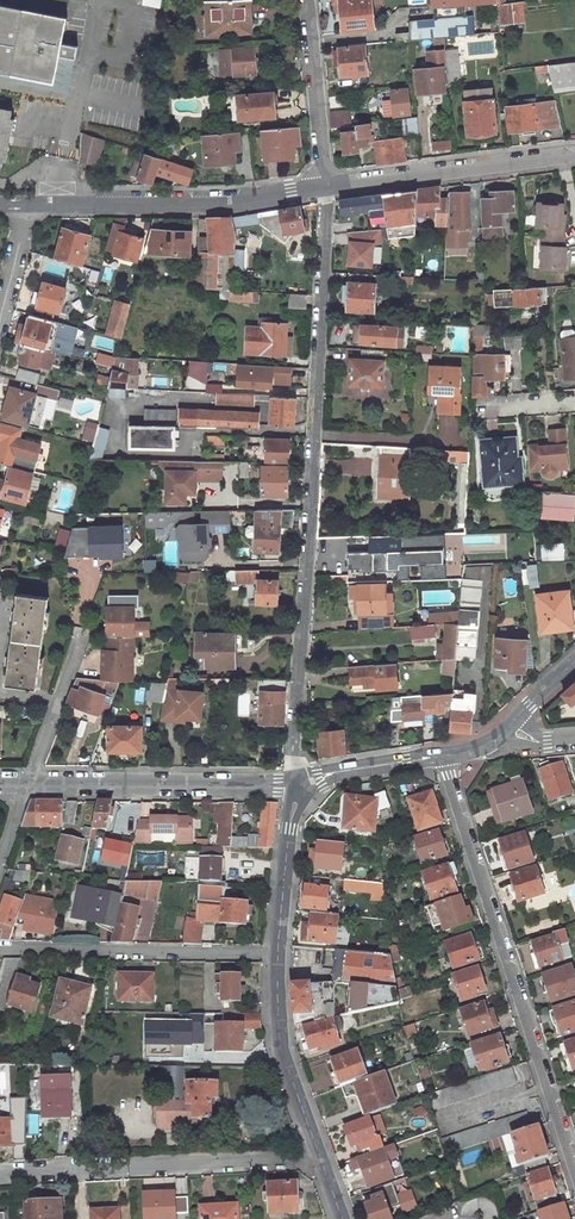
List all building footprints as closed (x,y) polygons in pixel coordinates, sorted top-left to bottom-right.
[(206,34),(234,33),(234,25),(248,25),(247,0),(204,0),(206,34)] [(333,3),(334,3),(335,14),(340,13),(342,31),(373,28),(370,0),(332,0),(333,3)] [(470,2),(476,2),(479,33),(500,31),(500,25),(497,3),(497,0),(431,0),(431,5),(470,2)] [(524,22),(525,22),(522,0),(520,0),(506,2),(497,3),(500,25),(524,22)] [(433,19),(471,16),(470,2),(431,5),(433,19)] [(54,81),(59,54),(75,57),(78,45),(61,41),(62,38),(63,38),(67,17),(0,4),(0,70),(54,81)] [(433,19),(408,21),(408,31),(394,32),(395,41),(410,39),(443,36),(473,33),(471,16),(433,19)] [(363,47),(333,50),(335,67),(339,66),(340,75),(366,73),(363,47)] [(253,49),(232,50),(232,52),(219,52),(220,77),(233,76),(233,78),(254,77),(253,49)] [(430,67),(417,69),(419,93),(444,91),(448,90),(447,78),(445,65),(444,52),(444,50),(433,51),(434,63),(429,63),(430,67)] [(453,65),(451,51),(444,52),(445,65),(453,65)] [(551,65),(554,91),(574,89),(574,62),(551,65)] [(458,84),(456,64),(453,65),(445,65),(447,78),(451,78),(451,85),(458,84)] [(493,88),(465,91),(469,133),(497,130),(493,88)] [(407,89),(391,90),(394,114),(410,113),(407,89)] [(273,90),(236,92),(238,116),(275,113),(273,90)] [(536,103),(507,107),(509,131),(539,127),(549,126),(549,127),(561,126),(556,100),(536,103)] [(0,106),(0,163),(2,151),(7,152),(9,143),(4,142),(11,108),(0,106)] [(348,125),(346,114),(330,116),(331,127),(341,126),(348,125)] [(417,116),(390,119),(392,134),(405,132),(406,139),(418,138),(417,116)] [(369,122),(348,125),(341,126),(344,153),(358,151),(358,146),(368,145),(367,142),(371,141),(369,122)] [(296,125),(260,128),(263,157),(292,155),(291,144),(297,143),(296,125)] [(231,149),(230,130),(201,133),(203,162),(232,160),(231,149)] [(238,148),(237,130),(230,130),(231,149),(238,148)] [(96,160),(100,137),(81,131),(79,158),(96,160)] [(387,162),(405,159),(402,138),(384,140),(387,162)] [(387,162),(384,140),(374,141),(377,163),(387,162)] [(137,148),(129,173),(137,175),(144,151),(137,148)] [(159,156),(144,151),(137,175),(136,177),(151,182),(154,172),(187,182),(192,166),(159,156)] [(445,216),(445,199),(437,198),(438,185),(421,188),(419,215),(445,216)] [(417,236),(419,215),(421,188),(385,194),(388,217),(390,239),(417,236)] [(482,197),(483,226),(483,236),(501,235),(500,209),(512,209),(511,189),(490,190),(490,197),(482,197)] [(455,199),(456,227),(471,227),(469,190),(448,192),(447,199),(455,199)] [(385,194),(340,199),(342,215),(373,212),(373,218),(388,217),(385,194)] [(540,225),(540,246),(542,246),(541,266),(566,267),(566,245),(563,245),(563,225),(560,225),(561,213),(561,202),(536,202),(535,225),(540,225)] [(256,221),(282,240),(290,230),(303,228),(300,217),(298,205),(277,208),(257,211),(254,212),(244,213),(230,215),(232,225),(256,221)] [(206,216),(209,249),(232,248),(232,246),(232,240),(233,237),(233,232),(232,225),(230,215),(217,216),(206,216)] [(177,225),(163,224),(163,217),(151,217),(142,252),(189,253),(190,229),(178,228),(177,225)] [(87,232),(61,225),(54,254),(79,261),(87,232)] [(104,251),(136,259),(141,236),(110,228),(104,251)] [(381,229),(347,233),(349,244),(349,240),(375,242),(375,245),(382,245),(381,229)] [(248,235),(233,237),(232,240),(232,246),(248,245),(248,235)] [(375,242),(349,240),(349,244),(347,267),(373,269),(375,245),(375,242)] [(231,288),(232,248),(209,249),(195,249),(195,267),(194,286),(209,287),(228,288),(231,288)] [(186,267),(185,285),(194,286),(195,267),(186,267)] [(57,311),(63,287),(41,281),(35,305),(37,305),(34,315),(50,319),(52,310),(57,311)] [(377,283),(347,281),(345,313),(375,315),(377,283)] [(526,287),(495,289),(496,304),(513,302),(513,305),(539,303),(538,286),(526,287)] [(228,297),(255,299),(257,289),(231,288),(228,288),(228,297)] [(287,305),(303,305),(304,292),(288,291),(287,305)] [(128,302),(114,297),(104,334),(119,338),(128,302)] [(14,339),(53,350),(69,355),(76,326),(50,319),(34,315),(31,314),(27,313),(24,324),(20,323),(18,322),(14,339)] [(254,351),(284,352),(284,351),(285,334),(285,321),(277,320),(261,319),(255,318),(255,324),(245,323),(243,350),(254,351)] [(358,347),(397,349),(398,327),(359,325),(358,347)] [(489,327),(473,328),(473,332),(473,334),(473,337),(490,336),(489,327)] [(560,337),(564,376),(574,376),(574,336),(560,337)] [(506,349),(522,348),(521,337),(505,337),(506,349)] [(486,338),(473,338),(472,347),(486,348),(486,338)] [(53,350),(14,339),(11,350),(20,352),(18,359),(34,364),(48,368),(53,350)] [(111,367),(114,357),(97,352),(94,362),(111,367)] [(482,377),(503,377),(503,365),(508,365),(508,355),(472,354),(472,356),(470,397),(483,396),(482,377)] [(124,390),(125,373),(134,374),(135,356),(114,355),(114,357),(111,367),(105,389),(108,389),(122,390),(124,390)] [(385,360),(348,358),(347,387),(384,389),(385,360)] [(222,384),(207,383),(208,362),(192,361),(192,391),(222,391),(222,384)] [(24,379),(34,382),(36,371),(17,366),(14,376),(24,379)] [(459,368),(430,367),(429,395),(436,395),(436,415),(457,416),(459,368)] [(125,373),(124,390),(134,390),(134,374),(125,373)] [(35,425),(38,415),(43,395),(51,397),(53,388),(41,384),(34,382),(31,392),(10,385),(4,405),(0,404),(0,416),(35,425)] [(270,395),(292,396),(292,384),(270,384),(270,395)] [(268,398),(268,421),(291,421),(292,396),(270,395),(219,393),(219,402),(256,402),(256,398),(268,398)] [(43,395),(38,415),(45,417),(51,397),(43,395)] [(177,425),(255,426),(256,411),(177,409),(177,425)] [(174,410),(143,410),(142,424),(174,425),(174,410)] [(0,440),(0,462),(8,464),(17,428),(0,423),(0,437),(1,437),(0,440)] [(129,447),(174,447),(174,425),(161,424),(142,424),(135,424),(129,424),(129,447)] [(104,458),(108,429),(96,427),(93,457),(104,458)] [(549,442),(539,443),(539,445),(526,445),(529,472),(541,471),(542,474),(544,475),(546,477),(549,477),(552,476),(555,474),(556,473),(557,470),(565,469),(562,430),(548,430),(549,442)] [(265,436),(265,453),(258,454),(258,444),(247,444),(247,459),(261,460),(287,460),(287,436),(265,436)] [(513,466),(512,438),(480,439),(481,475),(492,474),(492,484),(521,483),(520,465),(513,466)] [(407,499),(410,460),(467,463),(468,451),(378,446),(375,496),(407,499)] [(201,459),(157,458),(157,462),(164,469),(164,500),(183,501),(183,491),(193,491),(193,477),(193,473),(197,474),(201,477),(219,478),(219,459),(201,459)] [(245,460),(237,459),(236,473),(237,475),(246,475),(245,473),(245,460)] [(261,465),(260,491),(286,492),(287,465),(261,465)] [(4,481),(0,480),(0,495),(23,501),(30,472),(7,467),(4,481)] [(481,475),(482,484),(492,484),(492,474),(481,475)] [(542,515),(571,516),(572,493),(558,492),(543,491),(542,515)] [(291,506),(254,507),(254,513),(253,557),(276,557),(277,526),(290,526),(291,506)] [(206,521),(189,521),(189,509),(176,509),(177,516),(182,520),(179,522),(179,532),(184,536),(184,555),(209,555),(209,544),(211,542),(211,533),(209,531),(209,526),(232,526),(232,513),(254,513),(254,507),(206,508),(206,521)] [(111,552),(110,511),(92,511),(86,511),(86,536),(67,536),(63,550),(61,559),(106,558),(106,552),(111,552)] [(369,537),(369,552),(446,550),(446,535),(369,537)] [(561,543),(540,544),(541,557),(562,557),(561,543)] [(369,552),(347,553),(347,569),(360,569),(360,572),(398,571),(398,566),(422,565),(447,565),(446,550),(369,552)] [(447,565),(422,565),(422,579),(447,579),(447,565)] [(537,565),(522,567),(525,586),(540,584),(537,565)] [(256,577),(256,600),(276,600),(277,567),(225,568),(225,578),(234,578),(234,580),(251,580),(251,577),(256,577)] [(189,569),(187,578),(196,580),(197,573),(204,572),(204,568),(189,568),(189,569)] [(189,569),(176,569),(175,576),(187,578),(189,569)] [(516,576),(502,578),(504,598),(519,596),(516,576)] [(457,624),(454,657),(474,659),(480,581),(460,579),(459,595),(458,607),(458,611),(457,624)] [(386,583),(354,583),(354,615),(386,616),(386,583)] [(44,594),(13,591),(2,682),(23,684),(23,687),(29,688),(29,685),(34,686),(44,594)] [(537,596),(541,634),(573,630),(572,618),(574,618),(574,611),(571,611),(569,592),(537,596)] [(104,605),(104,634),(131,633),(131,604),(104,605)] [(458,611),(430,613),(430,623),(432,623),(432,624),(443,624),(444,623),(445,623),(457,624),(458,611)] [(410,628),(411,639),(422,639),(422,635),(433,634),(432,624),(432,623),(430,623),(410,625),(410,628)] [(454,657),(457,624),(445,623),(442,649),(433,650),(433,659),(454,657)] [(237,629),(194,629),(194,655),(205,655),(205,667),(236,667),(237,629)] [(130,678),(130,647),(131,647),(131,633),(104,634),(105,648),(101,648),(100,676),(117,678),(130,678)] [(525,639),(498,637),(495,670),(524,672),(525,639)] [(394,662),(347,666),(348,682),(361,681),(361,686),(380,685),(380,688),(395,687),(394,662)] [(78,675),(73,686),(68,701),(76,704),(96,712),(103,692),(111,694),(117,678),(100,676),(78,675)] [(165,678),(163,688),(172,688),(174,675),(166,675),(165,678)] [(143,678),(142,696),(161,699),(163,688),(165,678),(143,678)] [(562,691),(570,700),(574,696),(574,680),(562,691)] [(287,723),(288,689),(259,687),(257,722),(287,723)] [(200,689),(172,688),(163,688),(161,699),(156,720),(173,721),(173,716),(182,716),(199,716),(200,689)] [(450,691),(390,695),(389,720),(402,718),(420,717),(421,717),(421,708),(428,708),(428,704),(436,704),(436,710),(443,710),(443,706),(450,706),(451,691),(450,691)] [(450,706),(448,726),(448,728),(468,730),(472,692),(451,691),(450,706)] [(103,692),(96,712),(104,714),(111,694),(103,692)] [(139,722),(106,723),(106,748),(140,748),(139,722)] [(346,727),(317,730),(319,755),(348,752),(346,727)] [(548,759),(540,762),(542,767),(540,768),(550,799),(571,792),(561,762),(551,765),(548,759)] [(511,779),(513,784),(521,782),(519,776),(511,779)] [(492,790),(494,796),(502,821),(531,811),(521,782),(513,784),(497,789),(492,790)] [(408,795),(418,826),(437,820),(433,809),(437,808),(430,788),(408,795)] [(496,822),(502,821),(494,796),(492,790),(486,792),(496,822)] [(364,798),(348,799),(349,828),(380,827),(378,794),(365,794),(364,798)] [(66,797),(60,823),(70,826),(75,798),(66,797)] [(37,824),(60,823),(60,799),(37,799),(31,799),(22,824),(37,824)] [(94,841),(98,826),(104,827),(105,820),(108,810),(110,799),(97,799),(93,818),(92,817),(87,839),(94,841)] [(128,799),(124,822),(135,824),(136,819),(139,806),(140,799),(128,799)] [(214,844),(231,845),(245,845),(245,835),(230,835),(232,801),(217,800),(216,820),(214,844)] [(257,835),(256,846),(269,846),(271,846),(276,801),(261,801),(257,835)] [(433,809),(437,820),(441,818),(437,808),(433,809)] [(146,836),(171,837),(187,837),(187,816),(148,816),(148,819),(136,819),(135,824),(132,836),(140,837),(140,834),(146,834),(146,836)] [(438,829),(414,836),(421,860),(446,853),(438,829)] [(524,831),(500,839),(509,865),(533,857),(524,831)] [(58,833),(52,857),(74,862),(80,838),(58,833)] [(256,846),(257,835),(245,835),(245,845),(256,846)] [(342,841),(316,838),(315,849),(314,864),(314,865),(339,868),(342,841)] [(92,852),(94,841),(87,839),(86,845),(85,851),(92,852)] [(219,881),(219,857),(197,856),(197,881),(219,881)] [(452,862),(425,871),(434,896),(455,889),(450,876),(456,874),(452,862)] [(535,866),(512,874),(520,898),(543,891),(535,866)] [(9,878),(28,880),(31,869),(13,867),(9,878)] [(343,885),(381,890),(380,880),(344,877),(343,885)] [(161,880),(124,879),(121,891),(155,900),(161,880)] [(197,881),(195,908),(194,918),(201,919),(243,922),(245,901),(222,900),(224,881),(219,881),(197,881)] [(121,892),(79,883),(74,910),(95,915),(115,919),(119,901),(121,892)] [(326,887),(302,884),(300,907),(324,909),(326,887)] [(58,900),(43,897),(42,901),(27,898),(28,893),(23,893),(21,900),(13,922),(22,924),(21,927),(52,932),(58,900)] [(445,929),(472,919),(468,906),(464,908),(459,893),(435,901),(445,929)] [(21,900),(3,895),(0,902),(0,920),(4,921),(2,926),(2,927),(0,933),(0,938),(8,938),(11,930),(13,922),(21,900)] [(119,901),(115,919),(113,928),(112,932),(111,939),(131,940),(136,905),(119,901)] [(184,922),(180,941),(198,941),(201,919),(194,918),(195,908),(186,908),(184,922)] [(300,938),(334,941),(336,913),(313,911),(310,911),(309,928),(301,927),(300,938)] [(93,921),(102,926),(113,928),(115,919),(95,915),(93,921)] [(555,933),(533,939),(541,964),(563,957),(558,943),(569,940),(565,926),(554,929),(555,933)] [(469,933),(445,941),(454,965),(478,957),(469,933)] [(339,980),(350,981),(395,988),(389,953),(342,948),(341,957),(339,980)] [(0,956),(0,1009),(2,1004),(10,977),(16,956),(0,956)] [(544,972),(552,998),(574,991),(574,980),(570,964),(544,972)] [(477,965),(453,973),(461,998),(473,994),(472,991),(485,986),(477,965)] [(116,973),(115,999),(150,1000),(150,976),(137,975),(137,973),(116,973)] [(215,983),(215,991),(220,991),(219,1011),(233,1012),(237,1012),(237,995),(241,995),(242,986),(236,986),(237,974),(213,973),(213,983),(215,983)] [(27,1011),(35,985),(27,983),(20,981),(10,977),(2,1004),(27,1011)] [(88,986),(58,977),(47,1015),(78,1023),(88,986)] [(290,983),(293,1023),(302,1021),(332,1015),(333,985),(331,981),(330,981),(326,981),(290,983)] [(397,1002),(395,988),(350,981),(349,988),(356,989),(354,1011),(361,1009),(397,1002)] [(563,1032),(574,1028),(574,1000),(554,1006),(563,1032)] [(483,1001),(461,1008),(469,1033),(496,1024),(492,1012),(487,1013),(483,1001)] [(346,1019),(355,1016),(353,1012),(353,1011),(344,1012),(346,1019)] [(263,1030),(261,1013),(215,1013),(215,1023),(216,1023),(246,1023),(246,1030),(263,1030)] [(190,1014),(190,1021),(193,1021),(193,1044),(204,1044),(205,1015),(190,1014)] [(332,1018),(303,1026),(309,1047),(324,1043),(325,1047),(340,1042),(332,1018)] [(190,1021),(146,1020),(145,1046),(193,1047),(193,1044),(193,1021),(190,1021)] [(246,1023),(216,1023),(216,1053),(246,1053),(246,1051),(246,1030),(246,1023)] [(499,1033),(471,1042),(479,1068),(507,1059),(499,1033)] [(566,1040),(574,1066),(574,1065),(574,1038),(566,1040)] [(340,1084),(367,1074),(357,1047),(329,1058),(339,1085),(339,1084),(340,1084)] [(74,1050),(72,1059),(84,1061),(86,1052),(74,1050)] [(268,1052),(246,1051),(246,1053),(246,1059),(207,1059),(207,1068),(273,1069),(268,1052)] [(181,1090),(181,1064),(163,1064),(163,1093),(167,1093),(167,1098),(182,1099),(183,1100),(187,1100),(187,1090),(181,1090)] [(429,1106),(514,1080),(509,1065),(424,1091),(429,1106)] [(381,1107),(394,1102),(381,1069),(372,1072),(367,1074),(340,1084),(344,1096),(352,1093),(358,1090),(367,1112),(381,1107)] [(211,1115),(211,1095),(217,1094),(217,1072),(187,1072),(187,1090),(187,1100),(183,1100),(182,1099),(167,1098),(161,1098),(158,1100),(158,1121),(161,1124),(171,1124),(172,1120),(195,1120),(195,1115),(211,1115)] [(55,1109),(70,1109),(69,1075),(41,1076),(42,1117),(55,1117),(55,1109)] [(355,1096),(362,1114),(364,1113),(367,1112),(358,1090),(352,1093),(353,1095),(355,1096)] [(524,1111),(440,1136),(445,1151),(511,1131),(528,1126),(524,1111)] [(368,1116),(342,1125),(350,1145),(360,1141),(364,1153),(378,1147),(384,1145),(389,1143),(385,1133),(376,1135),(368,1116)] [(525,1171),(546,1165),(543,1156),(546,1155),(537,1123),(528,1126),(511,1131),(500,1134),(510,1166),(513,1175),(525,1171)] [(395,1174),(384,1145),(378,1147),(364,1153),(361,1154),(353,1157),(357,1168),(362,1166),(369,1183),(395,1174)] [(554,1191),(546,1165),(525,1171),(537,1206),(557,1200),(554,1192),(554,1191)] [(299,1181),(270,1182),(270,1209),(301,1207),(299,1181)] [(177,1198),(167,1198),(166,1190),(145,1191),(147,1218),(178,1218),(177,1198)] [(166,1190),(167,1198),(177,1198),(176,1190),(166,1190)] [(364,1203),(371,1218),(389,1218),(392,1218),(382,1192),(372,1196),(373,1199),(364,1203)] [(397,1193),(389,1194),(390,1208),(398,1207),(397,1193)] [(25,1198),(26,1218),(62,1218),(61,1198),(25,1198)] [(409,1218),(479,1218),(479,1217),(481,1217),(482,1213),(482,1211),(481,1210),(480,1209),(478,1208),(475,1208),(473,1209),(472,1211),(460,1215),(455,1199),(409,1218)] [(541,1218),(568,1218),(562,1200),(537,1207),(541,1218)] [(203,1205),(203,1218),(238,1218),(238,1207),(221,1208),(221,1205),(203,1205)] [(91,1218),(114,1218),(114,1209),(91,1209),(91,1218)]
